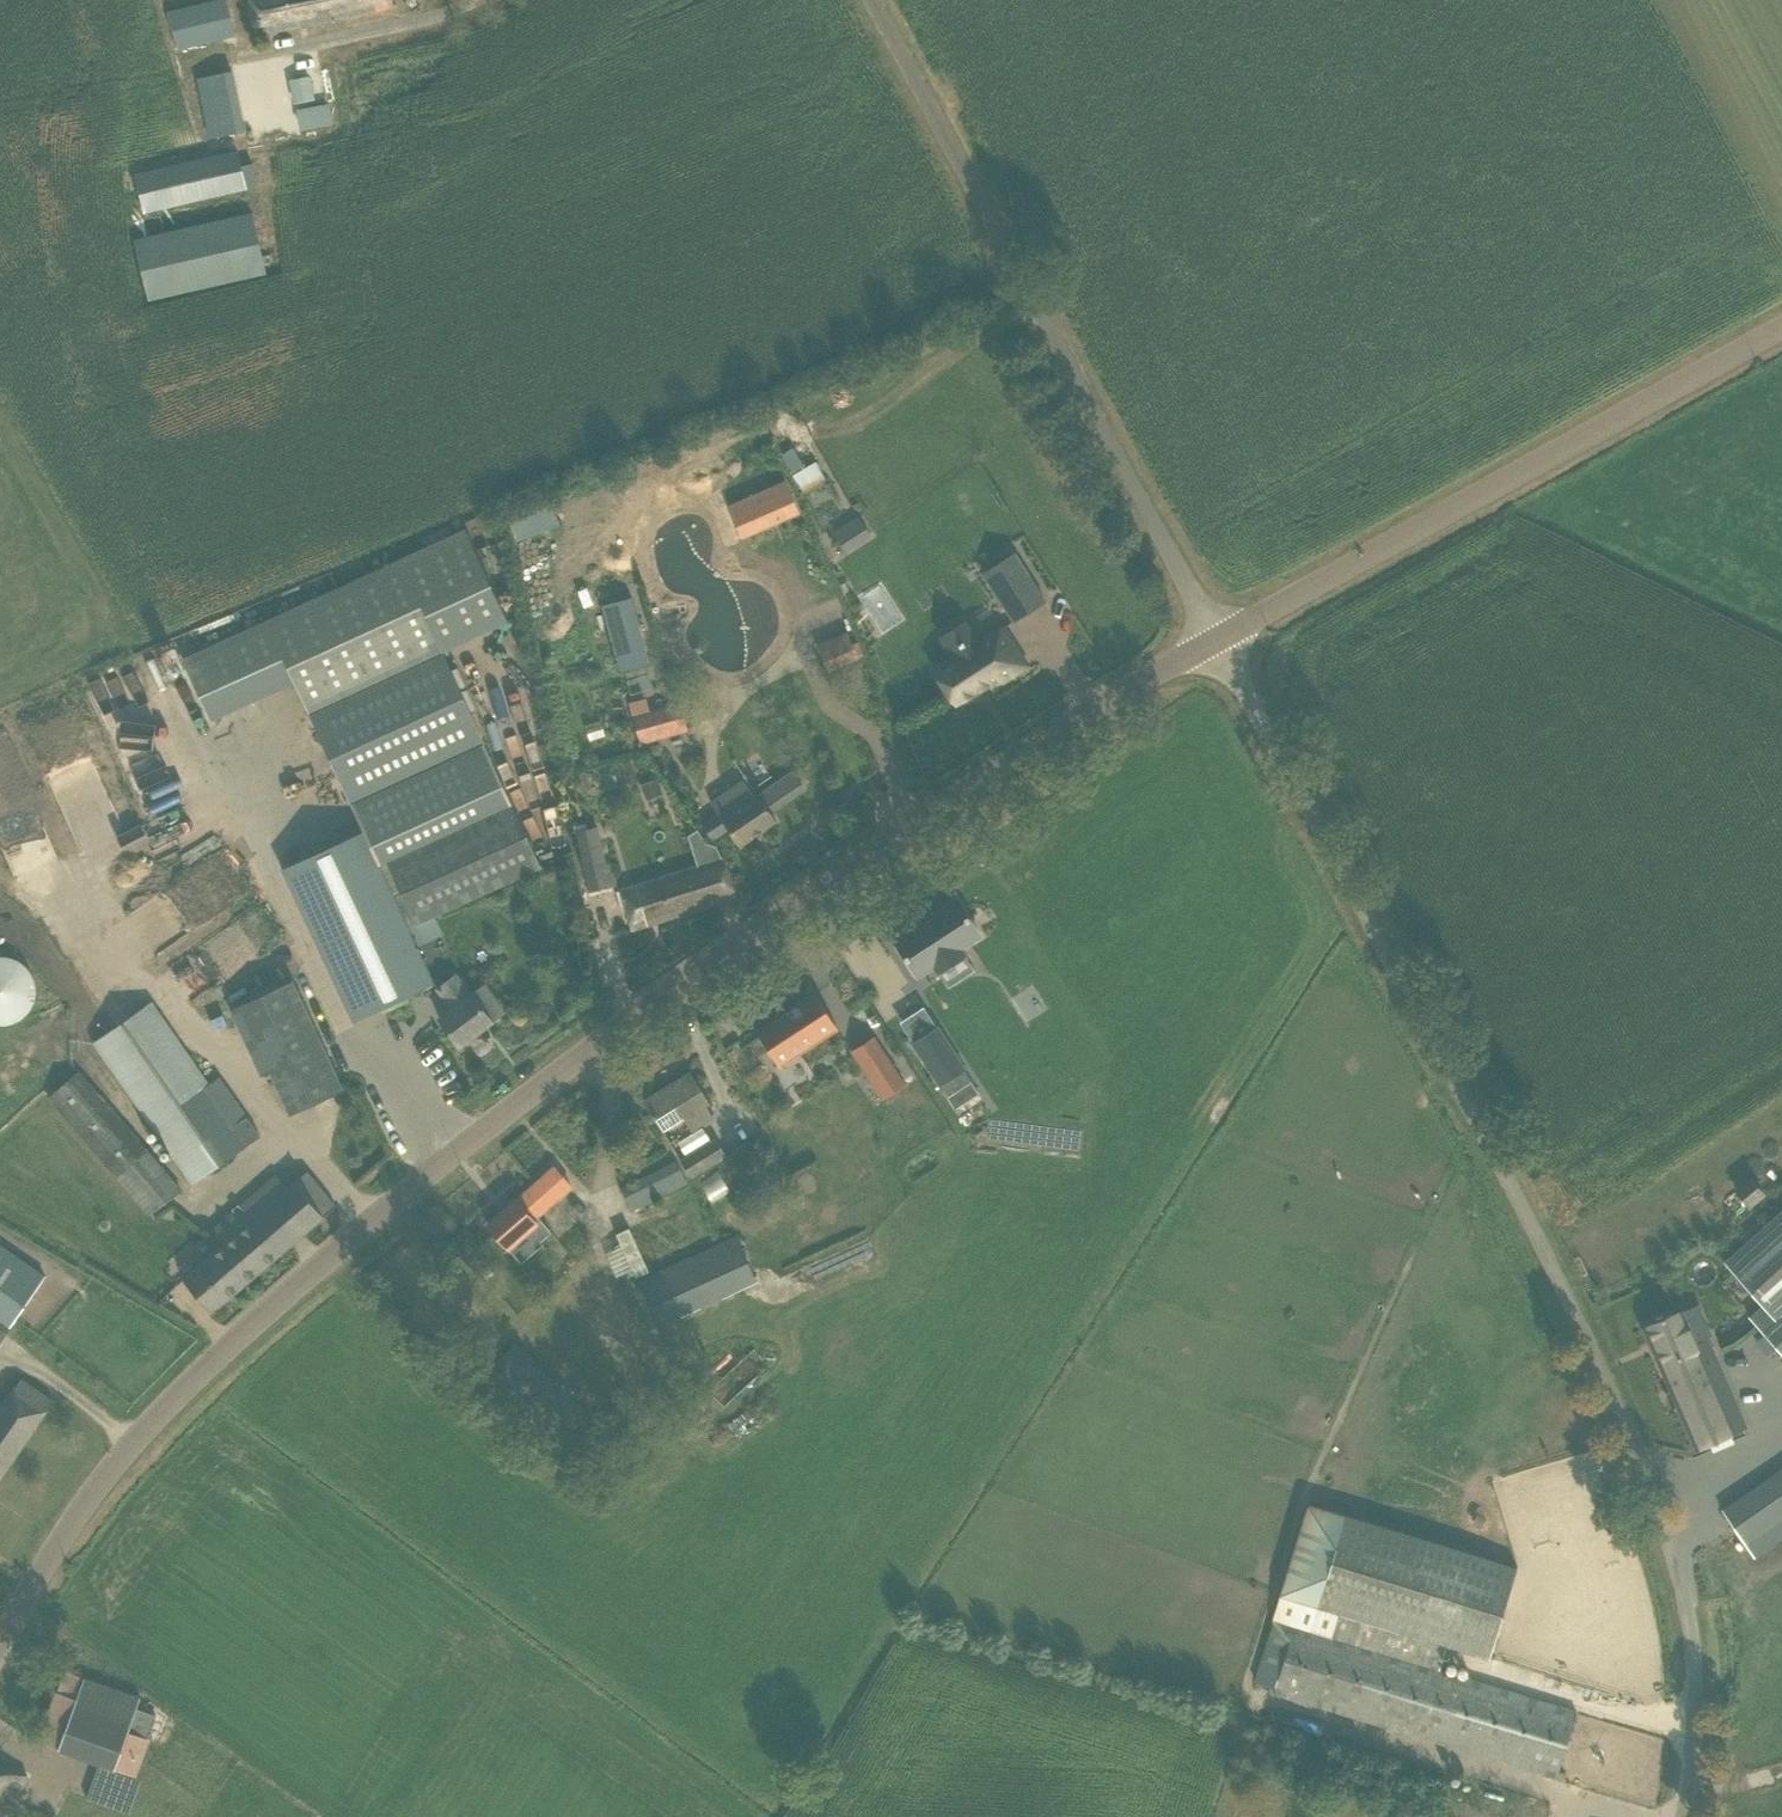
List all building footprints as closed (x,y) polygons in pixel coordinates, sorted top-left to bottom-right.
[(179,49),(236,35),(227,0),(212,0),(169,10),(179,49)] [(387,0),(251,0),(252,6),(256,29),(388,7),(387,0)] [(307,77),(292,81),(296,103),(312,99),(307,77)] [(238,100),(203,107),(210,137),(244,130),(238,100)] [(333,127),(328,102),(298,109),(303,133),(333,127)] [(144,213),(247,188),(247,187),(258,185),(253,163),(242,166),(238,150),(135,174),(144,213)] [(136,241),(149,298),(266,272),(253,214),(136,241)] [(820,459),(808,464),(800,446),(786,452),(803,490),(829,479),(820,459)] [(744,595),(709,478),(649,496),(683,613),(744,595)] [(786,483),(729,508),(741,536),(798,511),(786,483)] [(858,516),(833,531),(844,548),(868,533),(858,516)] [(982,570),(1012,619),(1043,599),(1012,551),(982,570)] [(443,652),(400,558),(266,619),(295,680),(310,713),(364,830),(282,867),(353,1020),(380,1007),(383,1012),(409,1000),(407,995),(434,983),(378,862),(385,859),(416,924),(541,867),(443,652)] [(603,605),(621,672),(651,664),(633,597),(603,605)] [(992,688),(1001,682),(1003,684),(1007,681),(1006,679),(1027,665),(1002,627),(978,642),(974,637),(950,652),(954,658),(934,671),(957,707),(990,686),(992,688)] [(493,632),(494,675),(524,674),(523,631),(493,632)] [(844,635),(817,645),(825,670),(852,661),(844,635)] [(639,742),(685,728),(678,704),(632,718),(639,742)] [(718,814),(703,824),(712,838),(728,827),(740,844),(776,819),(770,810),(803,787),(792,770),(758,793),(755,796),(744,780),(711,801),(722,817),(720,818),(718,814)] [(655,776),(641,782),(646,796),(660,790),(655,776)] [(596,827),(578,831),(586,868),(591,889),(615,884),(610,862),(605,863),(596,827)] [(722,858),(621,891),(632,928),(734,896),(722,858)] [(957,899),(895,939),(918,976),(934,965),(938,971),(964,954),(960,948),(980,935),(957,899)] [(39,990),(38,984),(37,977),(34,971),(29,966),(24,962),(19,959),(15,957),(6,955),(0,955),(0,1025),(3,1025),(9,1025),(16,1023),(23,1019),(27,1016),(32,1011),(35,1005),(38,997),(39,991),(39,990)] [(504,1010),(484,984),(471,994),(456,975),(436,990),(450,1009),(439,1017),(445,1026),(460,1045),(491,1020),(504,1010)] [(230,1010),(260,1075),(269,1071),(290,1114),(344,1089),(293,979),(230,1010)] [(814,992),(756,1030),(779,1067),(838,1029),(814,992)] [(236,1123),(152,1001),(93,1042),(191,1183),(260,1136),(247,1116),(236,1123)] [(936,1027),(912,1042),(938,1082),(962,1067),(936,1027)] [(851,1051),(883,1099),(906,1085),(874,1036),(851,1051)] [(149,1214),(183,1190),(79,1070),(48,1097),(149,1214)] [(644,1100),(654,1116),(662,1130),(684,1117),(690,1126),(714,1110),(702,1093),(689,1073),(644,1100)] [(971,1080),(947,1096),(955,1108),(979,1092),(971,1080)] [(716,1139),(681,1160),(692,1177),(726,1155),(716,1139)] [(688,1183),(677,1162),(622,1189),(633,1210),(688,1183)] [(487,1224),(503,1242),(508,1247),(531,1228),(540,1238),(550,1230),(537,1215),(571,1186),(554,1166),(487,1224)] [(335,1205),(319,1187),(305,1169),(283,1187),(273,1175),(208,1229),(222,1245),(180,1279),(196,1293),(211,1311),(335,1205)] [(1744,1208),(1757,1193),(1745,1182),(1731,1198),(1744,1208)] [(1781,1354),(1781,1213),(1726,1264),(1762,1305),(1749,1317),(1781,1354)] [(640,1279),(661,1326),(758,1282),(736,1235),(640,1279)] [(45,1275),(0,1244),(0,1340),(45,1275)] [(1682,1309),(1642,1326),(1696,1449),(1745,1427),(1704,1336),(1695,1340),(1682,1309)] [(701,1377),(728,1405),(771,1362),(744,1335),(701,1377)] [(46,1409),(52,1401),(21,1379),(15,1388),(0,1409),(0,1476),(46,1409)] [(1722,1509),(1744,1543),(1781,1518),(1781,1469),(1722,1509)] [(1440,1669),(1447,1645),(1489,1658),(1517,1567),(1307,1503),(1252,1683),(1563,1779),(1565,1772),(1559,1770),(1576,1711),(1440,1669)] [(39,1742),(137,1777),(151,1739),(148,1738),(157,1715),(137,1708),(140,1698),(84,1678),(64,1671),(39,1742)] [(10,1790),(13,1792),(25,1775),(0,1758),(0,1803),(10,1790)]
